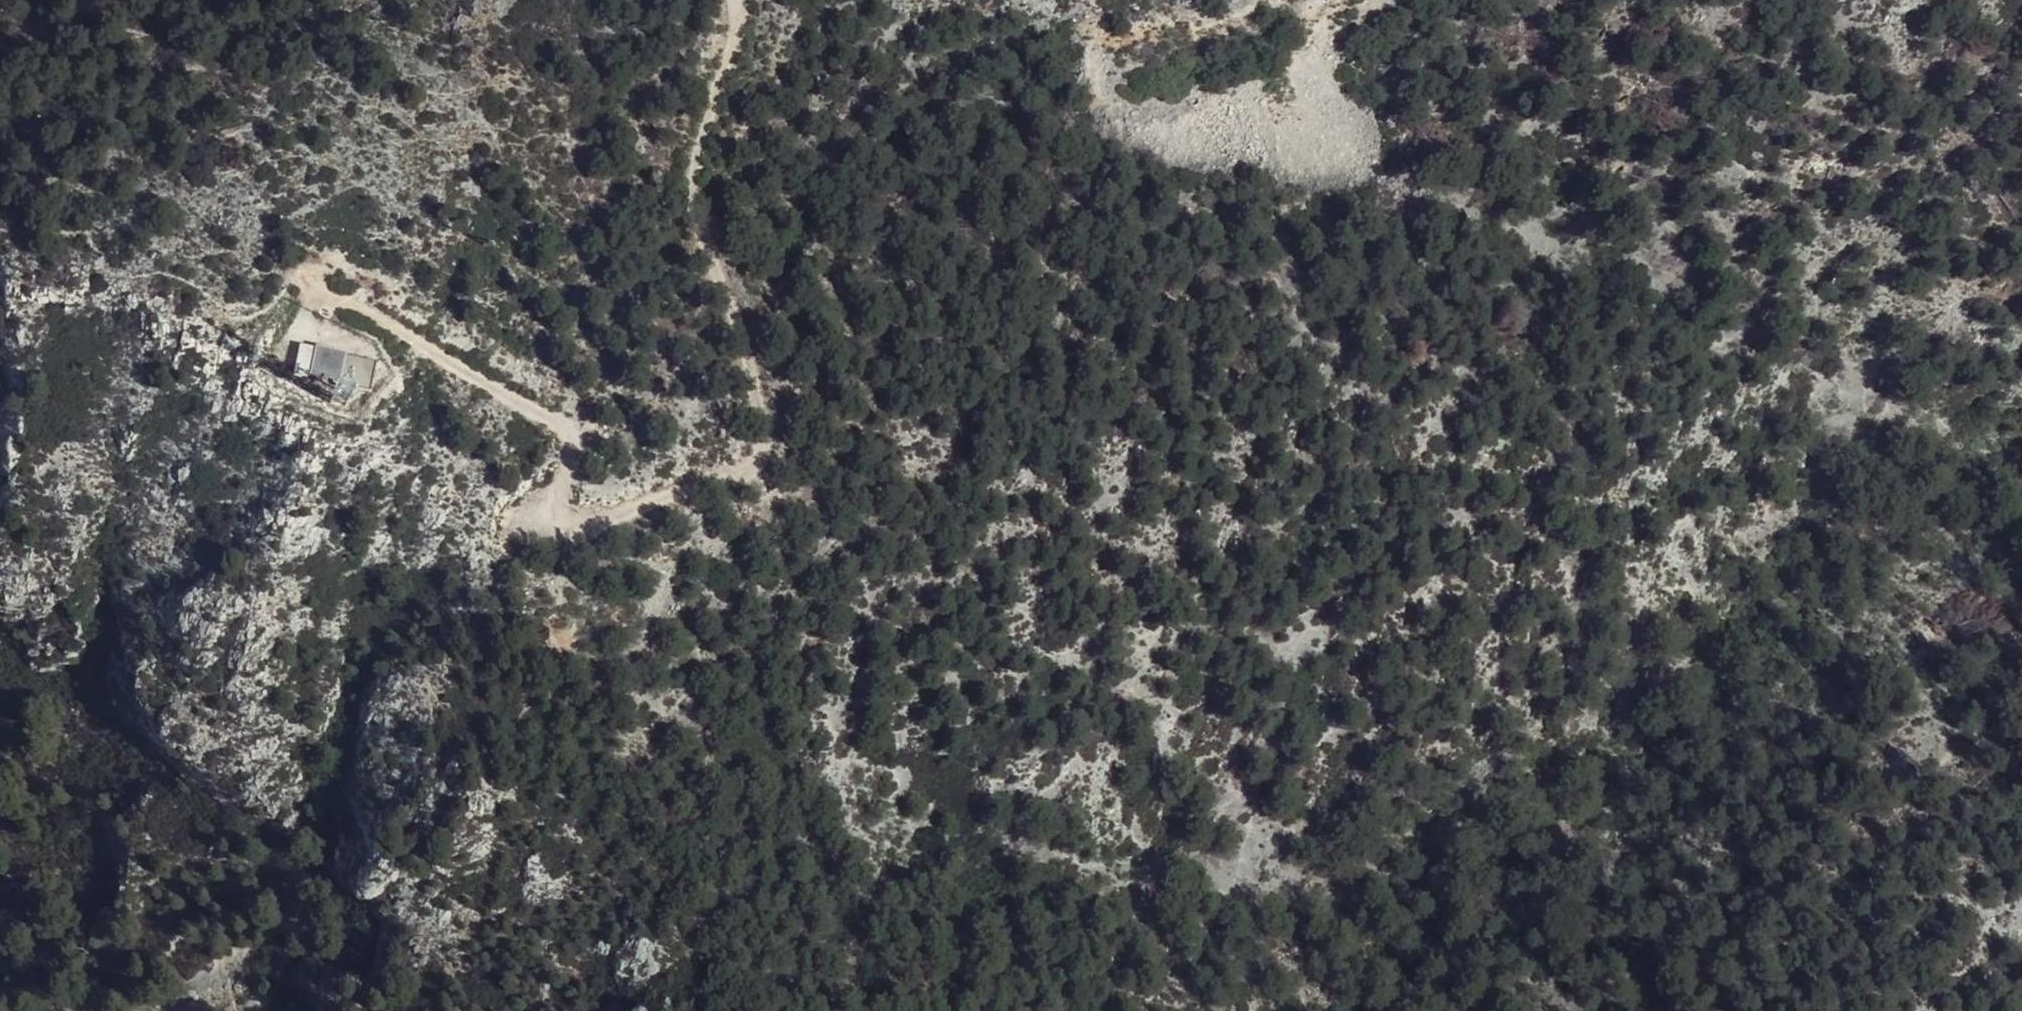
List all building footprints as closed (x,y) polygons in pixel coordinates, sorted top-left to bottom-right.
[(295,344),(289,375),(367,391),(373,360),(295,344)]
